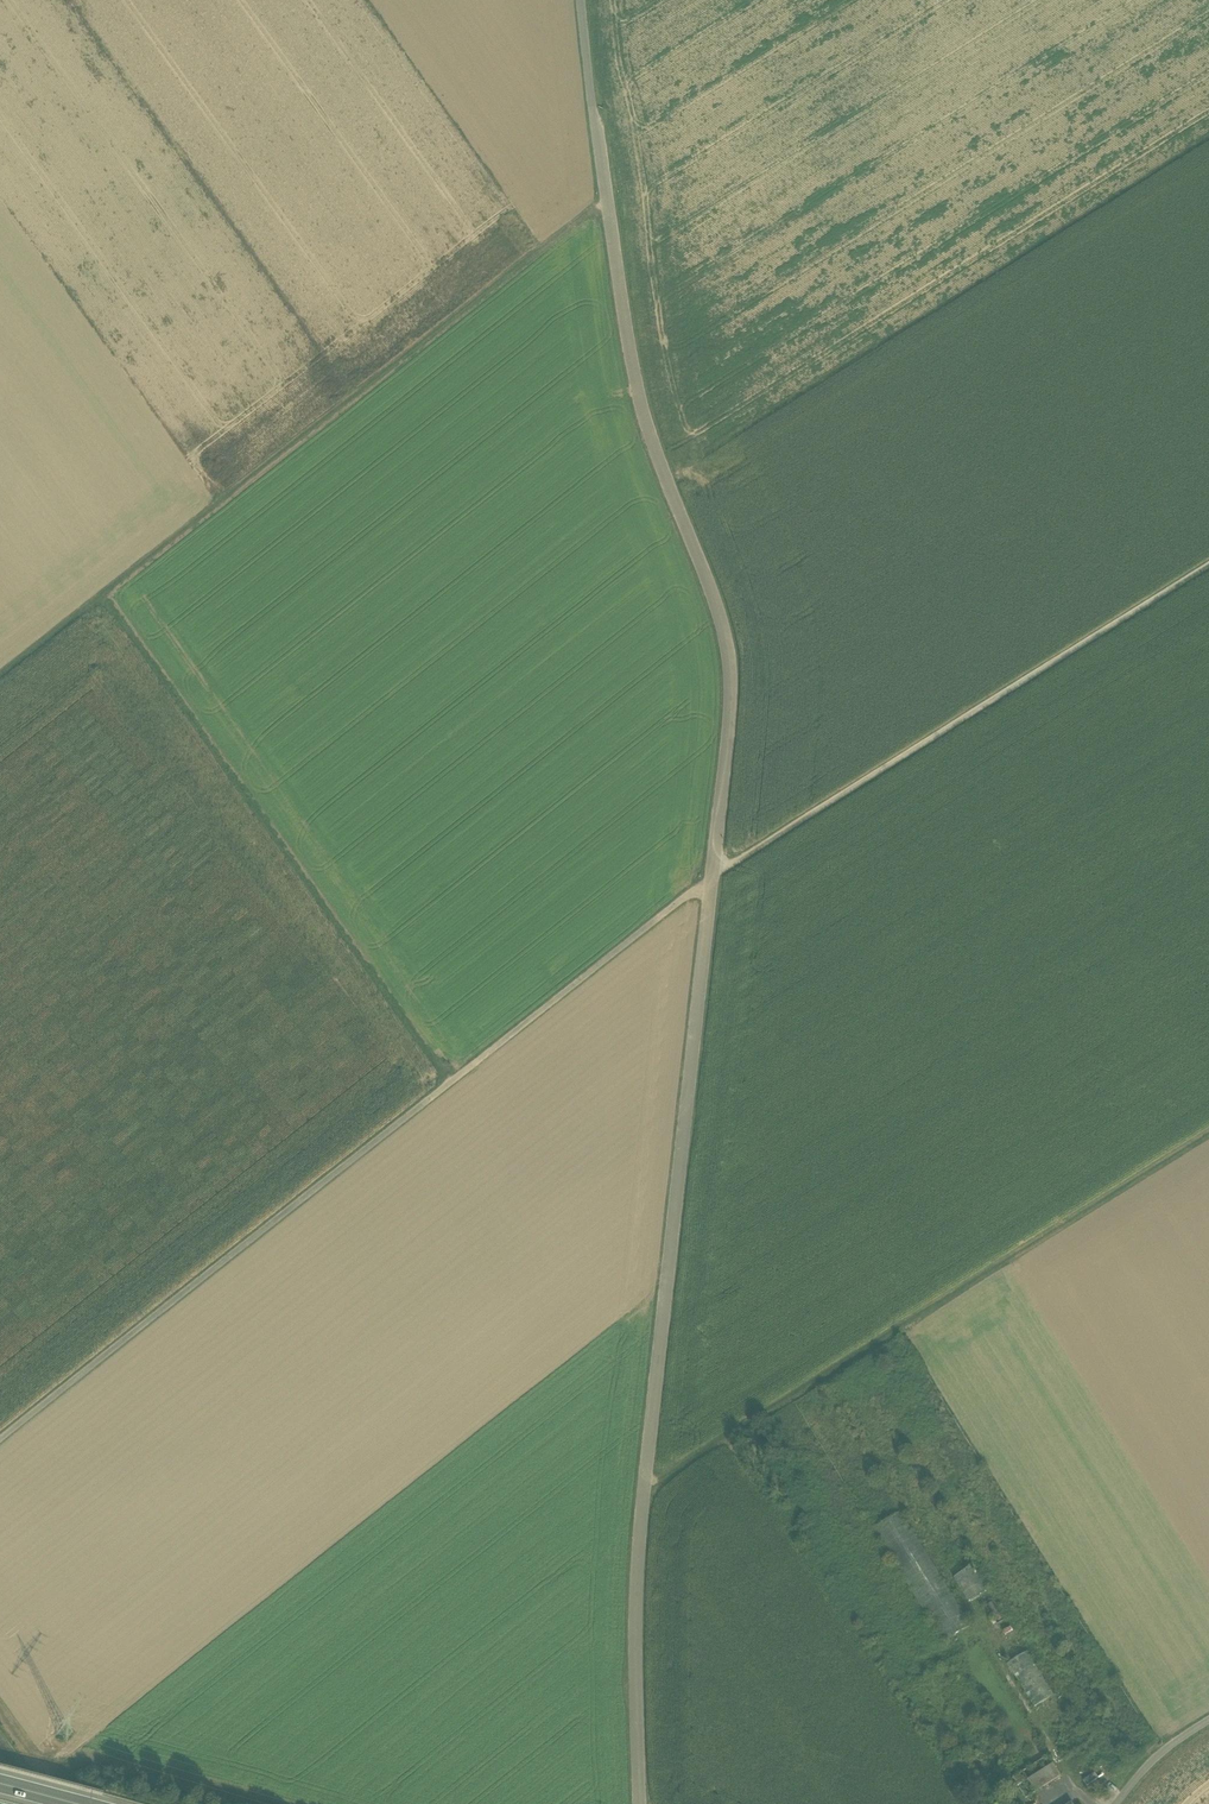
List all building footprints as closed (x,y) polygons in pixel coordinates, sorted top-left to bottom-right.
[(974,1631),(904,1518),(877,1535),(947,1648),(974,1631)] [(972,1568),(954,1579),(969,1604),(987,1592),(972,1568)] [(1006,1619),(993,1598),(985,1603),(998,1624),(1006,1619)] [(1053,1695),(1027,1653),(1008,1665),(1034,1707),(1053,1695)] [(1044,1757),(1024,1770),(1029,1778),(1049,1765),(1044,1757)] [(1029,1778),(1027,1780),(1035,1792),(1059,1776),(1051,1764),(1049,1765),(1029,1778)] [(1093,1773),(1084,1781),(1087,1785),(1097,1778),(1093,1773)]
